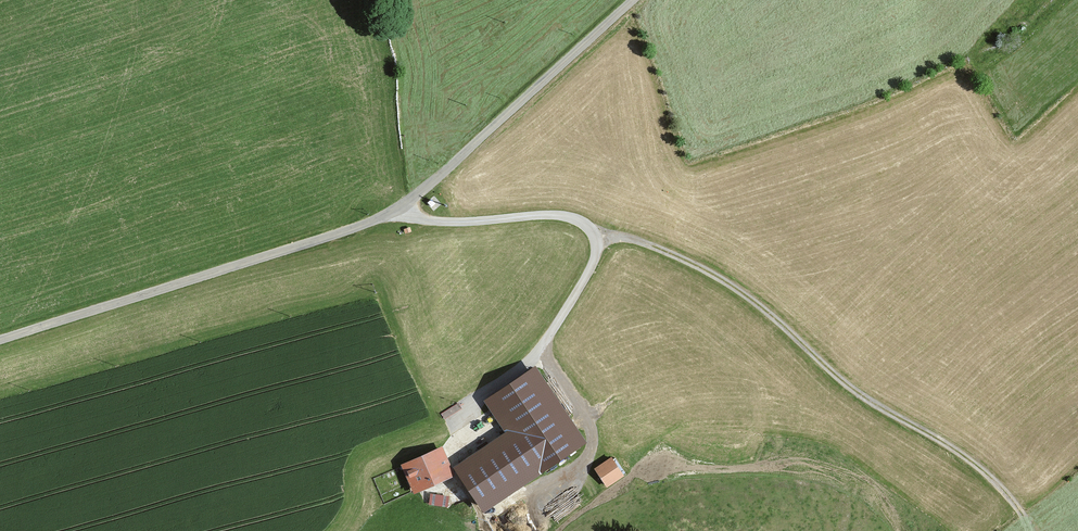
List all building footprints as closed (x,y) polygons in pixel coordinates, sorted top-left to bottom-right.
[(488,399),(510,432),(457,467),(485,509),(586,441),(536,367),(488,399)] [(416,492),(455,473),(442,446),(403,465),(416,492)] [(610,485),(625,474),(612,457),(597,468),(610,485)]
